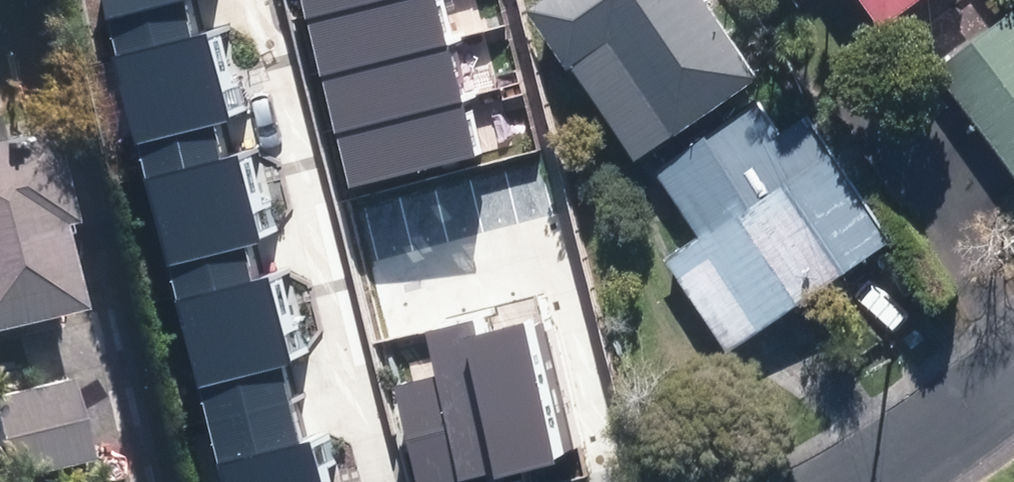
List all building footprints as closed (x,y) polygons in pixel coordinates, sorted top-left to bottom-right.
[(116,56),(201,35),(193,0),(102,0),(116,56)] [(305,22),(395,0),(300,0),(305,22)] [(442,0),(395,0),(305,22),(319,76),(452,43),(442,0)] [(725,0),(547,0),(545,1),(650,149),(770,64),(725,0)] [(898,15),(918,0),(886,0),(898,15)] [(946,60),(1013,150),(1013,10),(946,60)] [(116,56),(145,174),(229,153),(222,123),(253,115),(232,28),(201,35),(116,56)] [(466,98),(452,43),(319,76),(332,131),(466,98)] [(480,154),(466,98),(332,131),(346,187),(480,154)] [(739,342),(901,229),(817,109),(785,131),(763,99),(666,166),(689,198),(654,223),(739,342)] [(0,136),(0,319),(78,301),(37,127),(0,136)] [(145,174),(176,298),(262,276),(253,240),(284,232),(262,145),(229,153),(145,174)] [(176,298),(206,420),(292,399),(284,365),(315,357),(293,269),(262,276),(176,298)] [(503,474),(575,457),(542,319),(470,336),(503,474)] [(470,336),(469,324),(428,333),(437,375),(393,384),(414,481),(468,481),(503,474),(470,336)] [(0,391),(0,440),(9,474),(87,453),(67,374),(0,391)] [(221,481),(341,481),(329,436),(303,442),(292,399),(206,420),(221,481)]
